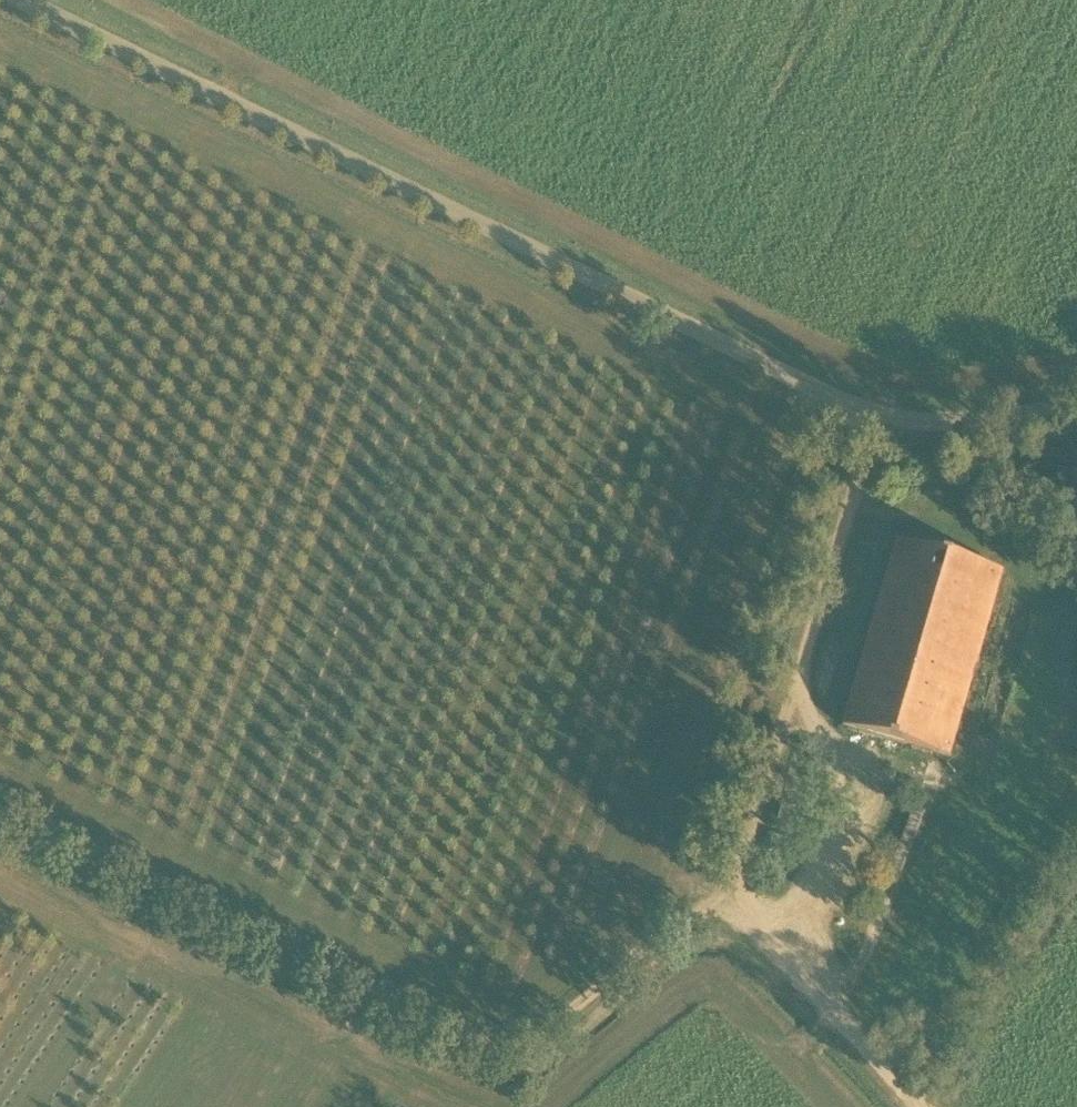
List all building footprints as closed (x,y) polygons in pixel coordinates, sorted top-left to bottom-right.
[(898,541),(846,727),(950,757),(1003,571),(898,541)] [(699,812),(693,824),(704,831),(710,819),(699,812)]
